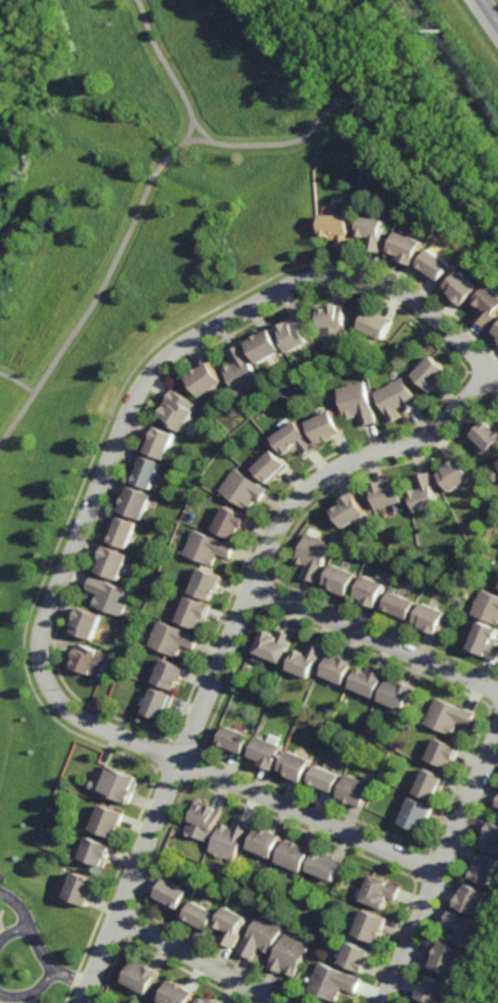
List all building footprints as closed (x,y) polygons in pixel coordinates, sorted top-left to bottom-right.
[(338,214),(351,214),(352,246),(337,247),(337,239),(330,239),(330,236),(321,236),(321,214),(334,214),(334,212),(338,212),(338,214)] [(382,252),(368,249),(369,240),(366,239),(366,236),(358,234),(362,213),(386,218),(382,237),(385,237),(382,252)] [(413,265),(396,257),(397,254),(389,250),(397,230),(423,241),(413,265)] [(439,283),(416,267),(430,248),(452,264),(439,283)] [(463,305),(449,292),(450,290),(446,286),(461,270),(480,287),(463,305)] [(490,284),(497,292),(497,312),(495,315),(497,317),(487,328),(476,317),(482,311),(480,308),(482,306),(475,300),(490,284)] [(324,305),(344,304),(347,338),(338,339),(339,350),(324,351),(323,340),(321,340),(319,314),(315,315),(315,306),(316,304),(322,303),(324,305)] [(384,341),(358,329),(368,308),(394,319),(384,341)] [(309,343),(307,343),(286,353),(278,337),(281,336),(276,326),(284,322),(283,320),(300,311),(314,338),(314,340),(309,343)] [(280,351),(258,363),(246,343),(253,339),(252,338),(259,334),(260,335),(268,330),(280,351)] [(248,391),(247,390),(237,395),(223,369),(234,363),(228,352),(241,344),(262,382),(251,388),(251,389),(248,391)] [(430,392),(412,375),(431,355),(447,370),(442,376),(444,378),(430,392)] [(222,382),(200,399),(185,379),(191,374),(191,373),(198,368),(199,369),(208,362),(222,382)] [(405,413),(401,406),(396,409),(400,417),(389,423),(374,393),(402,378),(418,406),(405,413)] [(375,423),(360,427),(357,414),(354,415),(354,417),(344,419),(336,389),(364,381),(375,423)] [(199,406),(195,413),(194,412),(181,433),(166,424),(168,422),(159,416),(165,407),(162,406),(172,390),(199,406)] [(316,445),(305,422),(330,411),(340,433),(316,445)] [(496,426),(497,424),(497,440),(486,452),(470,436),(488,418),(496,426)] [(302,456),(298,450),(292,453),(291,451),(282,456),(270,438),(296,420),(315,447),(302,456)] [(164,461),(142,453),(152,426),(174,435),(164,461)] [(268,486),(252,470),(266,456),(265,455),(270,450),(286,467),(268,486)] [(151,491),(133,484),(133,482),(131,481),(140,456),(161,464),(151,491)] [(448,493),(436,474),(441,471),(440,469),(457,458),(470,479),(448,493)] [(488,471),(497,466),(497,488),(495,481),(493,482),(488,471)] [(258,502),(253,498),(251,501),(254,503),(247,511),(219,491),(234,469),(265,491),(258,502)] [(414,513),(406,493),(417,489),(413,477),(428,472),(433,487),(429,488),(436,505),(414,513)] [(383,485),(395,482),(401,503),(374,510),(367,485),(382,481),(383,485)] [(142,522),(119,512),(121,506),(120,505),(124,498),(129,486),(152,496),(142,522)] [(341,530),(329,512),(340,505),(338,501),(351,493),(364,515),(341,530)] [(236,543),(213,532),(224,507),(248,518),(236,543)] [(126,551),(109,544),(109,543),(107,542),(117,517),(137,525),(126,551)] [(229,561),(217,556),(212,568),(183,557),(194,530),(235,546),(229,561)] [(319,538),(318,539),(330,544),(324,557),(318,571),(313,583),(300,577),(304,566),(301,564),(297,565),(294,564),(293,560),(305,533),(315,538),(315,536),(319,538)] [(118,583),(94,573),(104,546),(128,556),(118,583)] [(345,597),(327,590),(328,588),(321,585),(330,564),(354,574),(345,597)] [(217,592),(215,591),(213,597),(212,597),(209,603),(189,595),(200,569),(222,578),(217,592)] [(374,608),(372,608),(371,609),(359,604),(360,602),(352,599),(361,575),(383,584),(374,608)] [(121,619),(93,608),(96,599),(98,599),(99,596),(86,591),(92,577),(132,593),(121,619)] [(480,588),(497,596),(497,625),(470,614),(480,588)] [(405,622),(381,611),(389,592),(413,602),(405,622)] [(204,625),(200,623),(196,632),(176,624),(186,598),(210,608),(204,625)] [(434,634),(421,628),(422,627),(418,625),(418,624),(412,621),(421,601),(444,611),(434,634)] [(96,639),(75,632),(78,625),(73,623),(79,608),(103,617),(97,631),(99,632),(96,639)] [(494,644),(497,646),(497,657),(496,662),(466,649),(469,642),(468,641),(471,633),(472,634),(479,619),(497,628),(495,637),(497,638),(494,644)] [(185,633),(185,632),(198,637),(192,651),(181,647),(176,659),(148,648),(149,645),(148,645),(149,642),(150,642),(153,636),(151,636),(153,633),(154,633),(158,622),(185,633)] [(274,634),(277,629),(291,635),(279,662),(269,658),(268,659),(265,657),(264,655),(253,650),(262,628),(272,632),(271,633),(274,634)] [(104,679),(80,669),(79,672),(71,669),(70,665),(72,661),(74,660),(82,640),(114,654),(104,679)] [(318,662),(314,661),(307,678),(305,678),(300,676),(298,673),(286,668),(294,648),(302,651),(303,649),(307,650),(310,643),(323,648),(318,662)] [(336,655),(337,653),(353,660),(352,664),(351,664),(343,683),(320,673),(329,652),(336,655)] [(176,688),(156,680),(165,658),(185,666),(176,688)] [(365,670),(366,667),(383,674),(373,698),(349,687),(358,666),(365,670)] [(395,682),(396,679),(413,687),(403,710),(379,700),(388,679),(395,682)] [(166,720),(145,713),(148,706),(142,704),(145,695),(152,697),(156,686),(176,693),(166,720)] [(467,727),(456,723),(454,728),(455,730),(454,733),(452,733),(451,736),(423,724),(434,697),(473,713),(467,727)] [(240,731),(250,735),(241,756),(216,745),(218,742),(217,742),(224,724),(232,728),(234,723),(242,726),(240,731)] [(282,745),(274,764),(274,765),(273,769),(260,763),(260,764),(255,762),(257,758),(248,755),(257,735),(282,745)] [(451,764),(450,764),(448,768),(427,759),(435,737),(459,747),(451,764)] [(301,782),(287,776),(288,775),(282,773),(283,771),(278,769),(286,749),(310,759),(301,782)] [(340,774),(331,795),(307,784),(315,764),(340,774)] [(133,803),(109,793),(119,768),(141,777),(136,788),(138,789),(133,803)] [(436,801),(416,792),(426,768),(446,776),(436,801)] [(372,784),(362,808),(351,803),(343,800),(344,799),(337,796),(347,774),(372,784)] [(422,832),(399,823),(410,796),(433,806),(429,816),(429,818),(427,824),(425,824),(422,832)] [(209,842),(185,832),(195,808),(191,806),(194,798),(197,797),(201,799),(202,801),(222,810),(214,829),(209,842)] [(110,806),(111,805),(115,806),(115,807),(128,813),(124,824),(125,824),(122,832),(120,832),(118,839),(95,829),(105,804),(110,806)] [(246,836),(246,835),(234,862),(210,851),(222,823),(230,826),(230,827),(233,829),(237,817),(252,823),(246,836)] [(490,821),(497,824),(497,856),(479,847),(482,838),(480,837),(481,833),(484,834),(490,821)] [(262,830),(262,829),(268,831),(269,830),(282,835),(272,859),(248,849),(257,828),(262,830)] [(110,860),(109,859),(106,867),(104,867),(83,858),(92,836),(116,846),(110,860)] [(293,842),(295,841),(301,843),(301,845),(311,849),(302,872),(277,862),(287,839),(293,842)] [(487,886),(466,877),(477,851),(497,859),(487,886)] [(323,856),(325,854),(341,861),(333,881),(307,870),(315,853),(323,856)] [(95,896),(94,896),(90,907),(68,898),(77,871),(96,878),(96,879),(101,881),(98,888),(95,896)] [(393,901),(388,899),(383,910),(361,900),(372,874),(400,886),(393,901)] [(181,909),(173,905),(172,908),(155,899),(166,877),(189,890),(183,901),(185,902),(181,909)] [(486,892),(476,916),(454,906),(459,894),(461,893),(462,889),(464,890),(466,883),(486,892)] [(207,933),(183,920),(193,901),(217,914),(207,933)] [(234,948),(221,941),(225,933),(222,931),(223,929),(217,925),(227,906),(247,917),(238,934),(241,935),(234,948)] [(379,937),(376,944),(353,934),(363,909),(387,919),(379,937)] [(476,953),(448,941),(453,930),(454,930),(454,929),(443,924),(449,910),(462,915),(462,916),(487,927),(476,953)] [(284,927),(269,954),(260,949),(261,949),(258,947),(251,960),(238,952),(246,938),(245,937),(251,927),(252,928),(260,914),(284,927)] [(293,977),(284,972),(285,970),(283,969),(281,974),(267,967),(285,933),(309,946),(293,977)] [(452,976),(429,967),(440,941),(463,950),(452,976)] [(363,974),(339,964),(348,942),(372,952),(363,974)] [(150,996),(124,981),(136,959),(162,973),(150,996)] [(354,994),(340,988),(338,993),(339,993),(335,1002),(306,991),(319,962),(360,980),(354,994)] [(448,984),(440,1002),(428,1002),(415,998),(421,984),(422,985),(424,980),(426,981),(428,975),(448,984)] [(194,993),(189,1002),(164,1002),(160,1001),(172,980),(178,983),(179,982),(187,987),(187,988),(190,989),(189,991),(194,993)]
